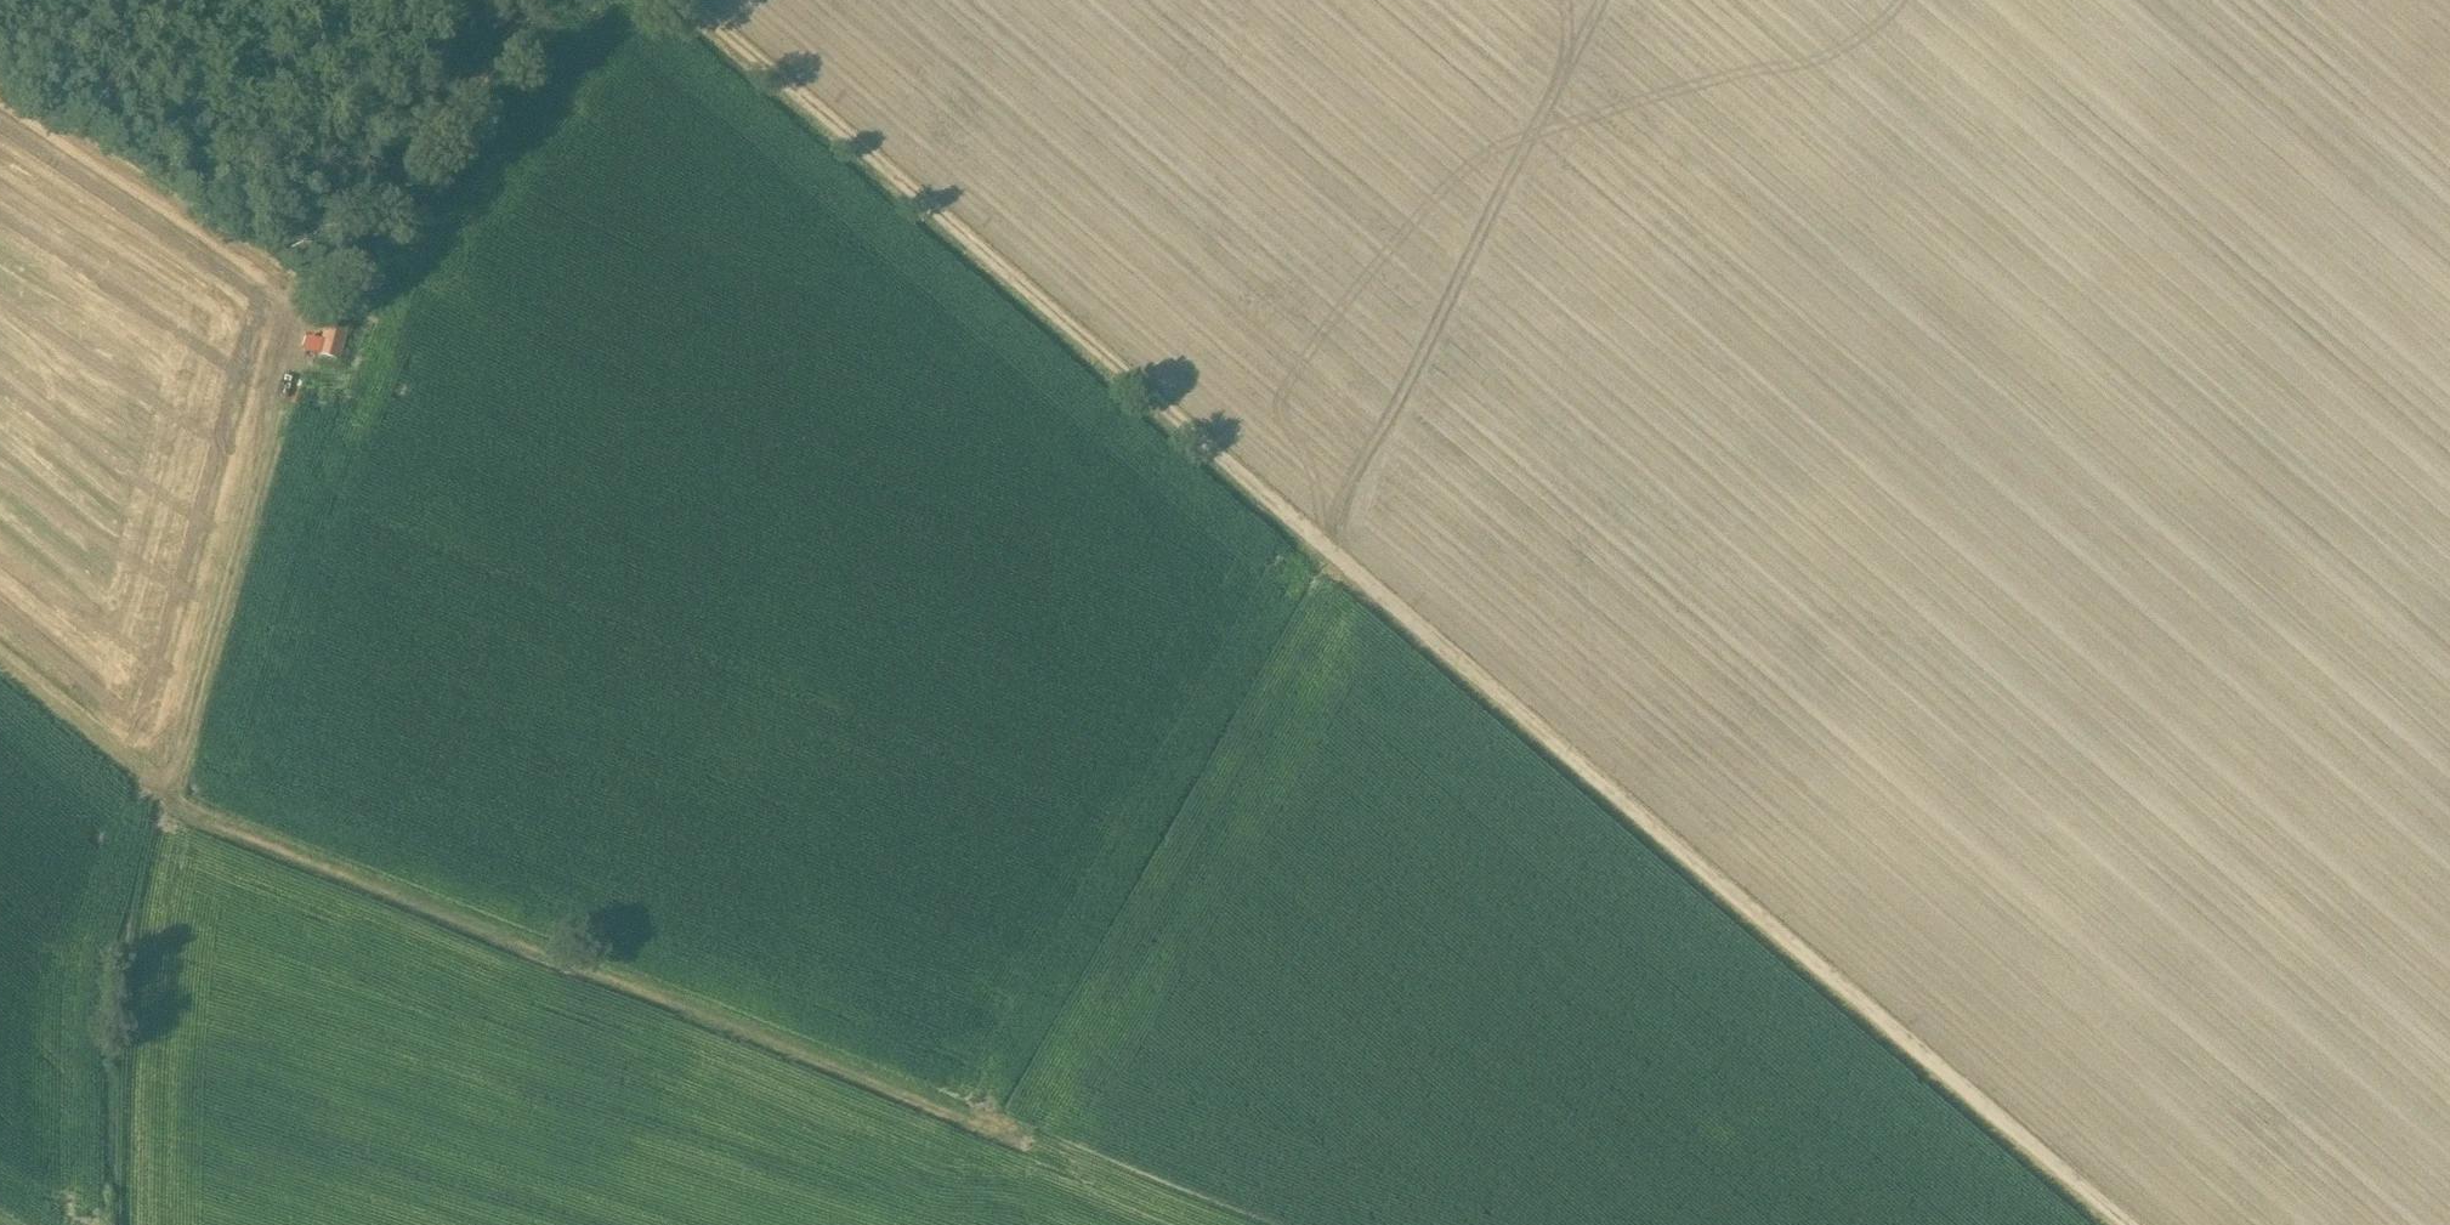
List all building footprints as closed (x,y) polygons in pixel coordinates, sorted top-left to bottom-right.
[(345,333),(332,330),(326,353),(340,357),(345,333)]
